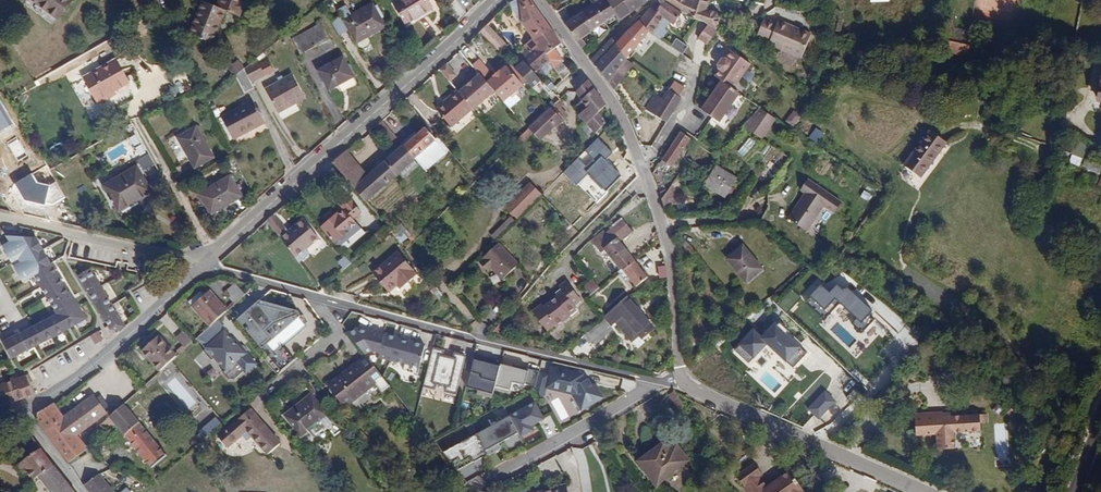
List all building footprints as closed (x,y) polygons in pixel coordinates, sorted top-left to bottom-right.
[(59,19),(73,0),(32,0),(59,19)] [(246,2),(240,0),(220,0),(217,7),(202,1),(189,34),(213,43),(226,11),(240,16),(246,2)] [(394,4),(406,24),(432,8),(427,0),(400,0),(394,4)] [(521,24),(532,38),(551,28),(531,0),(519,0),(521,24)] [(615,15),(606,0),(591,0),(593,3),(605,22),(615,15)] [(619,21),(646,0),(606,0),(615,15),(619,21)] [(664,1),(673,8),(674,8),(680,0),(665,0),(664,1)] [(674,8),(682,13),(686,16),(691,0),(680,0),(674,8)] [(686,16),(704,20),(707,8),(709,0),(691,0),(686,16)] [(673,8),(664,1),(662,3),(651,8),(665,19),(671,22),(675,25),(682,13),(674,8),(673,8)] [(341,16),(331,21),(340,35),(348,30),(356,43),(386,26),(371,3),(352,15),(343,20),(341,16)] [(590,32),(605,22),(593,3),(587,6),(589,9),(579,15),(590,32)] [(337,10),(341,16),(343,20),(352,15),(346,5),(337,10)] [(574,18),(579,15),(589,9),(587,6),(572,15),(574,18)] [(640,21),(648,32),(654,35),(665,19),(651,8),(640,21)] [(707,8),(704,20),(708,24),(717,29),(720,17),(717,11),(707,8)] [(563,21),(583,48),(586,45),(582,38),(590,32),(579,15),(574,18),(572,15),(563,21)] [(764,18),(757,35),(770,40),(769,44),(801,57),(810,34),(778,21),(777,24),(764,18)] [(671,22),(665,19),(654,35),(663,40),(670,30),(667,28),(671,22)] [(611,39),(627,58),(648,32),(640,21),(627,32),(623,27),(611,39)] [(491,22),(481,33),(492,45),(503,34),(491,22)] [(321,24),(293,39),(301,54),(322,43),(326,51),(334,46),(321,24)] [(717,29),(708,24),(699,38),(708,44),(717,29)] [(551,28),(532,38),(539,48),(549,60),(559,75),(562,80),(571,72),(563,63),(564,62),(555,49),(562,43),(551,28)] [(971,46),(977,47),(980,33),(964,31),(961,43),(948,41),(946,51),(968,56),(971,46)] [(525,49),(510,63),(514,68),(523,60),(539,48),(532,38),(532,39),(522,46),(525,49)] [(678,38),(672,46),(684,54),(690,46),(678,38)] [(590,60),(608,81),(627,58),(611,39),(590,60)] [(549,60),(539,48),(523,60),(534,73),(549,60)] [(721,80),(733,88),(750,64),(731,50),(725,58),(721,59),(717,64),(718,68),(721,71),(717,77),(721,80)] [(343,57),(318,71),(329,91),(354,77),(343,57)] [(627,58),(608,81),(614,90),(635,64),(627,58)] [(117,59),(84,78),(98,104),(116,94),(114,89),(118,86),(121,88),(130,83),(117,59)] [(266,76),(257,59),(244,69),(251,83),(266,76)] [(523,60),(514,68),(525,80),(533,88),(541,81),(534,73),(523,60)] [(235,76),(244,69),(239,62),(230,69),(235,76)] [(510,63),(487,82),(496,92),(503,100),(525,80),(514,68),(510,63)] [(446,64),(439,70),(450,83),(456,77),(446,64)] [(251,83),(244,69),(235,76),(245,93),(254,88),(251,83)] [(294,101),(296,104),(306,99),(293,74),(284,79),(282,75),(277,78),(278,82),(266,89),(277,110),(294,101)] [(459,93),(473,109),(474,111),(496,92),(487,82),(479,75),(459,93)] [(588,80),(575,92),(582,101),(576,105),(582,112),(579,115),(587,124),(589,122),(597,132),(606,123),(598,113),(606,104),(588,80)] [(733,88),(721,80),(701,109),(719,122),(739,93),(733,88)] [(674,82),(669,91),(680,97),(685,88),(674,82)] [(667,90),(662,97),(657,94),(648,110),(653,113),(655,114),(669,91),(667,90)] [(459,93),(457,91),(446,98),(448,100),(437,110),(452,127),(473,109),(459,93)] [(655,114),(667,122),(682,98),(680,97),(669,91),(655,114)] [(551,107),(563,121),(568,116),(561,107),(564,105),(560,99),(559,100),(551,107)] [(254,100),(222,117),(234,140),(265,122),(254,100)] [(279,113),(296,104),(294,101),(277,110),(279,113)] [(528,129),(539,140),(548,133),(546,131),(554,123),(558,126),(563,121),(551,107),(549,108),(530,127),(528,129)] [(747,129),(747,130),(760,138),(777,119),(759,107),(742,126),(747,129)] [(382,119),(375,125),(392,145),(398,140),(382,119)] [(589,122),(587,124),(594,134),(597,132),(589,122)] [(419,164),(422,168),(444,150),(435,139),(424,127),(403,146),(415,159),(419,164)] [(19,153),(17,149),(24,145),(13,128),(6,131),(8,135),(0,140),(0,165),(19,153)] [(196,128),(178,138),(195,168),(214,157),(196,128)] [(905,166),(921,178),(946,143),(931,131),(905,166)] [(672,166),(691,139),(681,132),(663,160),(672,166)] [(422,168),(425,171),(448,149),(438,137),(435,139),(444,150),(422,168)] [(332,162),(366,202),(399,173),(415,159),(403,146),(368,177),(346,150),(332,162)] [(586,173),(605,191),(621,176),(601,156),(586,173)] [(144,157),(137,161),(143,170),(149,166),(144,157)] [(1090,160),(1083,157),(1080,166),(1087,169),(1090,160)] [(1087,169),(1099,173),(1100,169),(1100,157),(1091,159),(1090,160),(1087,169)] [(415,159),(399,173),(404,177),(419,164),(415,159)] [(716,165),(704,184),(725,197),(738,178),(716,165)] [(137,166),(103,185),(119,212),(152,193),(137,166)] [(230,176),(199,194),(211,215),(242,196),(230,176)] [(788,218),(808,231),(824,207),(834,212),(842,201),(810,180),(801,190),(802,191),(805,193),(788,218)] [(506,207),(517,219),(521,215),(542,194),(530,183),(506,207)] [(661,200),(665,208),(680,201),(672,184),(667,191),(662,197),(661,200)] [(320,227),(342,252),(364,232),(353,219),(361,212),(345,193),(336,201),(344,210),(338,214),(337,213),(320,227)] [(274,214),(267,221),(278,233),(286,226),(274,214)] [(593,219),(588,214),(584,218),(590,223),(593,219)] [(496,240),(514,221),(509,216),(492,236),(496,240)] [(281,237),(299,262),(310,253),(306,249),(319,239),(302,219),(281,237)] [(617,224),(627,235),(632,232),(623,220),(617,224)] [(396,238),(406,230),(402,223),(391,232),(396,238)] [(621,269),(633,259),(619,242),(627,235),(617,224),(606,232),(604,231),(592,240),(601,251),(605,250),(620,270),(621,269)] [(396,238),(401,244),(412,235),(406,230),(396,238)] [(55,266),(38,237),(13,238),(36,276),(55,266)] [(79,276),(57,240),(48,238),(38,237),(55,266),(77,304),(90,295),(79,276)] [(36,276),(13,238),(5,238),(30,280),(36,276)] [(311,253),(323,245),(320,240),(308,248),(311,253)] [(491,267),(503,279),(518,264),(498,243),(482,258),(484,260),(480,263),(487,271),(491,267)] [(743,245),(727,259),(747,283),(763,270),(743,245)] [(417,275),(398,252),(373,273),(389,292),(398,285),(401,288),(417,275)] [(342,269),(351,264),(346,256),(338,261),(342,269)] [(647,277),(633,259),(621,269),(635,287),(647,277)] [(86,318),(77,304),(55,266),(36,276),(58,314),(20,334),(17,330),(3,337),(4,341),(4,342),(12,358),(86,318)] [(100,268),(93,273),(106,294),(113,290),(100,268)] [(93,273),(90,269),(79,276),(90,295),(110,328),(121,331),(127,327),(106,294),(93,273)] [(584,287),(591,295),(600,287),(593,279),(584,287)] [(559,285),(561,288),(562,290),(556,295),(554,296),(556,298),(544,307),(542,304),(532,311),(547,331),(555,325),(557,326),(578,310),(575,306),(582,300),(566,280),(559,285)] [(829,293),(821,285),(806,301),(825,319),(840,303),(857,319),(853,323),(862,333),(875,319),(870,314),(873,311),(849,288),(844,292),(837,285),(829,293)] [(238,305),(249,296),(240,286),(229,295),(238,305)] [(802,297),(793,289),(779,305),(788,313),(802,297)] [(220,322),(231,312),(214,292),(196,307),(214,327),(220,322)] [(654,327),(626,297),(603,317),(604,319),(583,337),(589,344),(593,341),(595,344),(613,329),(610,327),(615,322),(632,342),(639,336),(641,338),(654,327)] [(299,315),(261,304),(238,322),(284,378),(298,367),(285,351),(310,331),(299,315)] [(220,322),(214,327),(200,340),(208,349),(205,352),(214,362),(217,359),(228,371),(225,374),(231,381),(236,381),(246,372),(248,374),(257,365),(247,354),(244,356),(225,334),(228,332),(220,322)] [(753,330),(734,350),(748,363),(766,343),(792,368),(806,353),(786,334),(788,331),(779,322),(776,325),(774,323),(761,337),(753,330)] [(494,330),(500,333),(505,328),(499,323),(494,330)] [(90,335),(95,344),(105,339),(100,330),(90,335)] [(367,355),(375,351),(381,352),(384,336),(358,330),(350,334),(367,355)] [(399,338),(384,335),(384,336),(381,352),(379,357),(406,363),(405,370),(419,373),(426,344),(411,341),(411,342),(399,339),(399,338)] [(164,371),(180,357),(162,337),(146,351),(164,371)] [(433,348),(425,384),(435,386),(437,381),(448,384),(447,389),(457,391),(465,355),(455,353),(454,358),(444,356),(444,358),(442,358),(442,355),(443,350),(433,348)] [(487,359),(476,356),(468,388),(480,390),(479,395),(493,398),(495,391),(501,367),(486,364),(487,359)] [(486,364),(501,367),(501,365),(502,362),(487,359),(486,364)] [(11,381),(0,360),(0,384),(11,381)] [(353,410),(382,386),(365,365),(335,389),(353,410)] [(528,372),(501,365),(501,367),(495,391),(511,394),(513,383),(536,388),(540,372),(529,370),(528,372)] [(582,375),(552,369),(550,375),(546,391),(575,398),(574,401),(582,413),(601,398),(595,386),(580,383),(582,375)] [(550,375),(540,372),(536,388),(542,400),(544,399),(546,391),(550,375)] [(35,394),(28,379),(31,377),(29,374),(11,381),(0,384),(0,395),(5,405),(27,399),(35,394)] [(684,403),(674,388),(667,393),(678,407),(684,403)] [(836,401),(826,391),(808,410),(819,419),(836,401)] [(326,422),(334,416),(316,395),(289,417),(307,437),(317,430),(322,435),(331,428),(326,422)] [(666,416),(675,409),(664,395),(658,398),(656,400),(666,416)] [(96,397),(86,404),(98,420),(108,413),(96,397)] [(533,428),(531,424),(543,418),(535,402),(509,416),(517,431),(519,435),(533,428)] [(65,419),(55,406),(40,411),(38,420),(71,463),(88,450),(77,436),(98,420),(86,404),(65,419)] [(155,467),(170,455),(125,405),(102,426),(108,433),(118,426),(155,467)] [(941,427),(942,443),(959,441),(957,425),(984,423),(983,415),(990,414),(989,406),(946,410),(945,406),(918,408),(920,429),(941,427)] [(494,411),(497,419),(507,415),(505,408),(494,411)] [(264,445),(276,436),(255,411),(222,437),(230,448),(245,436),(243,433),(250,428),(264,445)] [(509,416),(477,433),(487,451),(487,452),(500,446),(497,441),(517,431),(509,416)] [(1008,424),(997,423),(996,446),(1007,446),(1008,424)] [(477,433),(448,450),(460,465),(487,451),(477,433)] [(670,449),(665,442),(639,459),(656,484),(662,476),(687,460),(677,445),(670,449)] [(43,447),(22,463),(36,481),(42,477),(53,491),(77,491),(43,447)] [(770,482),(765,485),(756,473),(759,470),(752,461),(736,474),(750,491),(758,491),(771,483),(770,482)] [(770,482),(771,483),(777,491),(806,491),(802,486),(788,468),(770,482)] [(103,475),(88,485),(92,491),(116,491),(103,475)] [(563,480),(548,483),(549,486),(518,491),(565,491),(563,480)] [(758,491),(777,491),(771,483),(758,491)]
